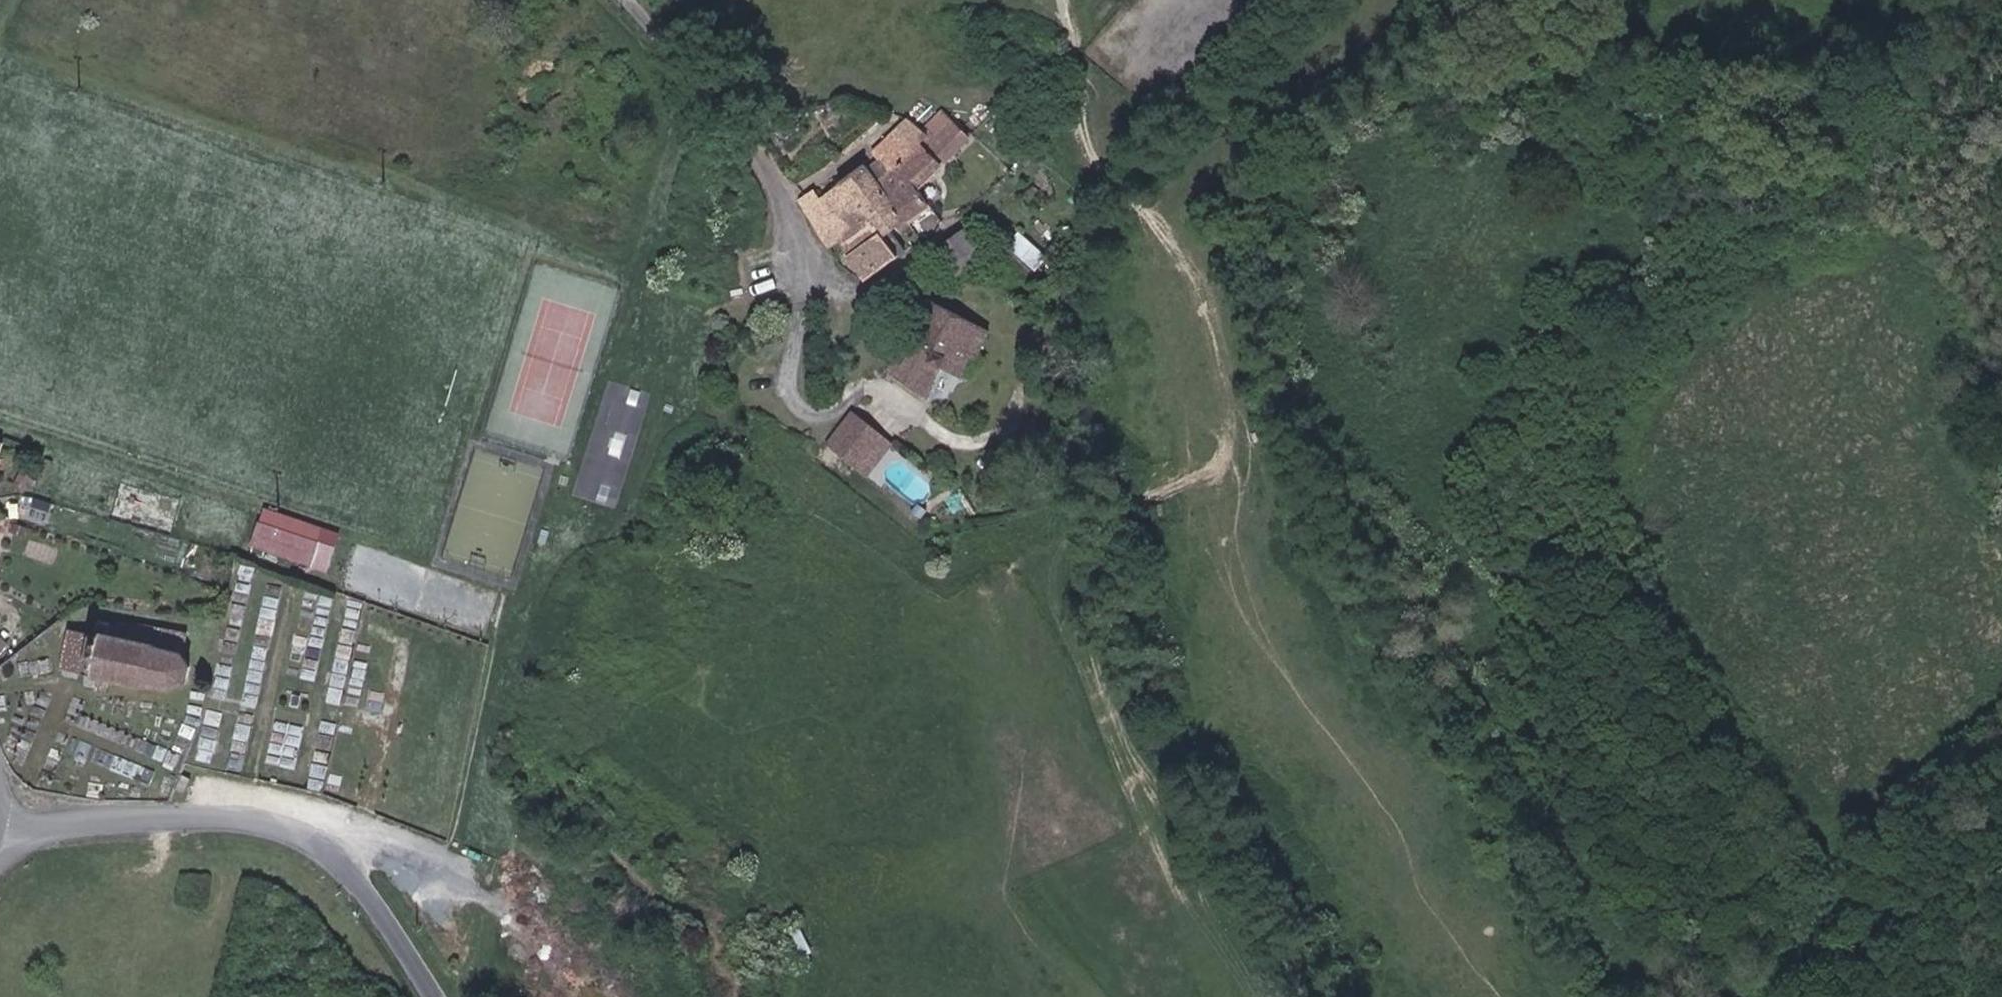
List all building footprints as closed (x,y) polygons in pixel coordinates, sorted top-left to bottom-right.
[(978,137),(956,106),(922,129),(938,143),(953,156),(978,137)] [(900,172),(904,168),(938,143),(922,129),(886,155),(900,172)] [(953,156),(938,143),(904,168),(916,183),(953,156)] [(859,204),(861,208),(881,192),(904,219),(929,202),(916,183),(904,168),(900,172),(886,184),(872,166),(845,183),(859,204)] [(859,204),(845,183),(832,192),(829,188),(801,207),(814,233),(859,204)] [(895,227),(904,219),(881,192),(861,208),(894,254),(906,243),(895,227)] [(894,254),(861,208),(859,204),(814,233),(819,243),(842,226),(854,244),(849,251),(866,273),(894,254)] [(941,240),(954,253),(982,229),(969,215),(941,240)] [(1010,351),(942,305),(931,315),(940,321),(977,350),(999,367),(1010,351)] [(940,321),(931,315),(913,338),(921,343),(940,321)] [(963,369),(977,350),(940,321),(921,343),(901,375),(928,398),(954,362),(963,369)] [(963,369),(987,385),(999,367),(977,350),(963,369)] [(959,374),(963,369),(954,362),(928,398),(937,405),(959,374)] [(837,448),(865,473),(893,442),(864,418),(837,448)] [(0,432),(0,471),(13,436),(0,432)] [(268,507),(264,521),(304,536),(309,522),(268,507)] [(295,563),(304,536),(264,521),(256,547),(295,563)] [(80,621),(72,671),(89,675),(89,686),(106,689),(108,678),(188,691),(196,682),(199,664),(191,655),(185,653),(186,640),(157,636),(155,647),(124,640),(125,628),(92,621),(92,624),(80,621)]
